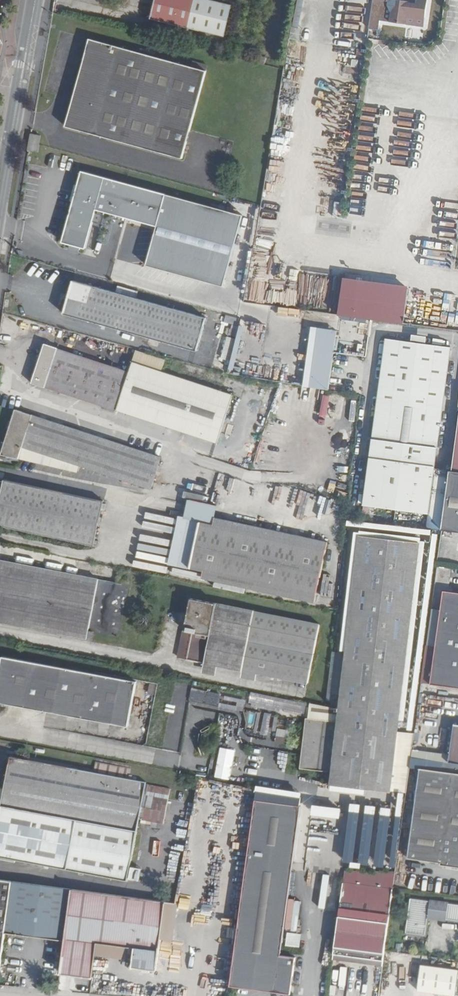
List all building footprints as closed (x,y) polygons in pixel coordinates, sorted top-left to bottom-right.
[(232,5),(213,0),(155,0),(150,18),(224,37),(232,5)] [(372,3),(388,6),(391,13),(389,22),(405,25),(406,20),(411,16),(424,18),(427,0),(373,0),(372,3)] [(423,28),(424,18),(411,16),(406,20),(405,25),(423,28)] [(206,70),(191,66),(89,38),(65,126),(182,159),(206,70)] [(206,70),(208,65),(193,61),(191,66),(206,70)] [(41,135),(31,134),(29,141),(39,144),(41,135)] [(38,152),(39,144),(29,141),(28,150),(38,152)] [(243,215),(82,171),(62,242),(86,249),(92,225),(101,228),(105,211),(157,226),(146,265),(223,286),(243,215)] [(251,257),(244,255),(241,268),(249,270),(251,257)] [(333,316),(402,325),(407,287),(338,277),(333,316)] [(196,351),(206,318),(73,280),(63,313),(196,351)] [(314,327),(305,387),(325,390),(334,330),(314,327)] [(411,341),(426,343),(427,336),(412,334),(411,341)] [(451,347),(386,338),(368,474),(367,482),(364,505),(429,514),(434,469),(451,347)] [(165,360),(136,351),(129,372),(57,349),(58,348),(44,343),(31,383),(44,388),(45,386),(116,410),(217,443),(233,395),(161,371),(165,360)] [(18,458),(22,446),(80,465),(151,489),(162,457),(15,409),(1,454),(18,458)] [(77,471),(80,465),(22,446),(18,458),(77,471)] [(441,530),(449,471),(434,469),(429,514),(441,530)] [(449,470),(449,471),(441,530),(457,532),(457,472),(451,471),(449,470)] [(103,500),(4,479),(0,499),(0,526),(94,546),(103,500)] [(200,523),(200,520),(180,516),(169,564),(190,569),(190,567),(200,523)] [(212,525),(326,549),(327,542),(214,518),(212,525)] [(201,523),(200,523),(190,567),(191,567),(191,568),(203,570),(316,595),(326,549),(212,525),(201,522),(201,523)] [(330,785),(391,792),(420,542),(359,535),(342,686),(340,697),(338,721),(306,718),(300,768),(332,772),(330,785)] [(118,638),(128,585),(0,560),(0,622),(86,639),(88,632),(93,633),(118,638)] [(196,580),(198,575),(171,567),(170,573),(196,580)] [(201,578),(314,602),(316,595),(203,570),(201,578)] [(443,590),(430,684),(457,688),(457,592),(443,590)] [(320,624),(190,598),(178,657),(308,683),(320,624)] [(329,652),(328,671),(338,672),(338,652),(329,652)] [(136,681),(2,656),(0,668),(0,702),(127,727),(136,681)] [(154,695),(157,684),(150,683),(148,694),(154,695)] [(215,707),(219,695),(191,688),(188,700),(215,707)] [(248,712),(247,722),(255,723),(257,713),(248,712)] [(266,736),(271,714),(263,712),(258,734),(266,736)] [(234,748),(236,720),(230,719),(230,721),(224,720),(222,747),(234,748)] [(449,762),(457,764),(457,725),(454,724),(449,762)] [(287,738),(288,730),(276,729),(275,736),(287,738)] [(10,756),(4,788),(0,810),(0,857),(127,882),(139,819),(141,820),(143,820),(156,822),(157,822),(163,824),(170,788),(147,784),(147,782),(130,779),(132,769),(96,762),(94,772),(10,756)] [(420,768),(408,858),(457,864),(457,764),(449,762),(443,762),(442,771),(420,768)] [(300,806),(302,795),(257,788),(256,799),(300,806)] [(345,800),(340,863),(368,865),(368,866),(393,868),(397,813),(399,797),(385,796),(385,803),(345,800)] [(281,955),(300,806),(256,799),(230,986),(277,992),(278,984),(291,985),(295,957),(281,955)] [(306,816),(336,819),(337,807),(308,804),(306,816)] [(332,837),(333,824),(309,822),(308,836),(332,837)] [(394,885),(395,871),(387,871),(385,884),(394,885)] [(7,919),(12,881),(0,879),(0,968),(5,933),(7,919)] [(7,919),(5,933),(65,941),(72,889),(12,881),(7,919)] [(384,961),(393,889),(343,882),(334,954),(347,956),(347,958),(349,961),(355,962),(355,959),(361,960),(361,962),(367,963),(370,961),(370,959),(384,961)] [(72,889),(65,941),(60,973),(93,977),(95,955),(97,943),(135,948),(133,967),(157,970),(161,939),(166,901),(72,889)] [(410,898),(406,932),(425,935),(427,916),(457,920),(457,905),(410,898)] [(166,901),(161,939),(173,941),(178,904),(166,901)] [(298,947),(300,935),(285,932),(283,945),(298,947)] [(97,943),(95,955),(126,960),(128,947),(97,943)] [(420,965),(417,991),(455,995),(457,976),(457,969),(420,965)] [(291,994),(291,985),(278,984),(277,992),(291,994)]
